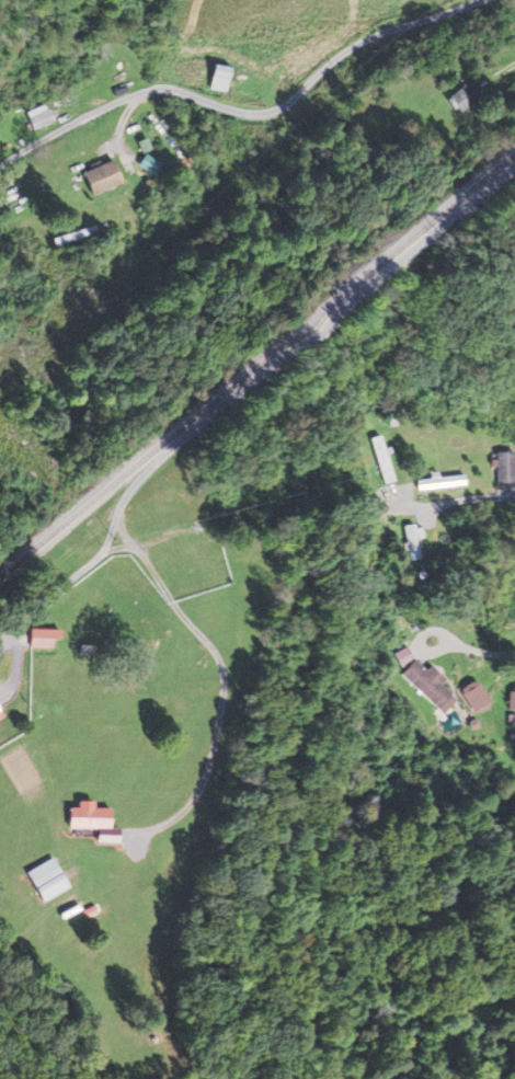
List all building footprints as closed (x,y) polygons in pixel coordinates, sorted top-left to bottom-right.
[(237,69),(220,63),(212,88),(228,93),(237,69)] [(461,115),(484,98),(472,82),(449,99),(461,115)] [(57,120),(49,103),(28,114),(37,131),(57,120)] [(85,173),(95,196),(127,183),(117,160),(85,173)] [(393,482),(384,437),(370,440),(379,485),(393,482)] [(420,491),(468,485),(466,474),(419,480),(420,491)] [(402,560),(416,560),(416,527),(402,527),(402,560)] [(63,640),(63,629),(32,629),(32,648),(56,648),(56,640),(63,640)] [(445,684),(449,680),(435,665),(429,671),(417,659),(403,674),(440,711),(456,695),(445,684)] [(493,703),(477,681),(464,691),(480,713),(493,703)] [(44,902),(72,888),(57,858),(29,873),(44,902)]
